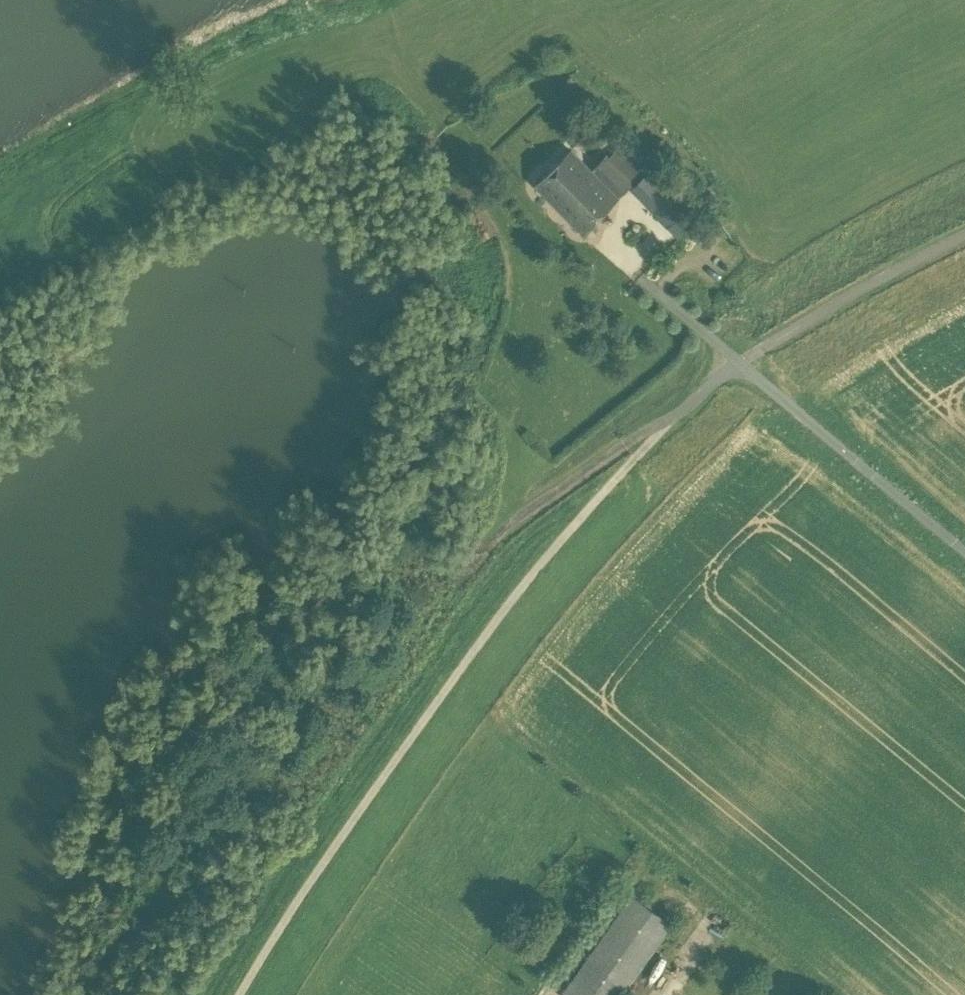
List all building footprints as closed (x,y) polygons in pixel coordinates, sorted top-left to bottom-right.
[(592,169),(572,149),(536,184),(583,231),(634,181),(607,154),(592,169)] [(680,235),(705,209),(657,162),(631,188),(680,235)] [(673,924),(632,894),(561,994),(563,994),(622,994),(673,924)]
